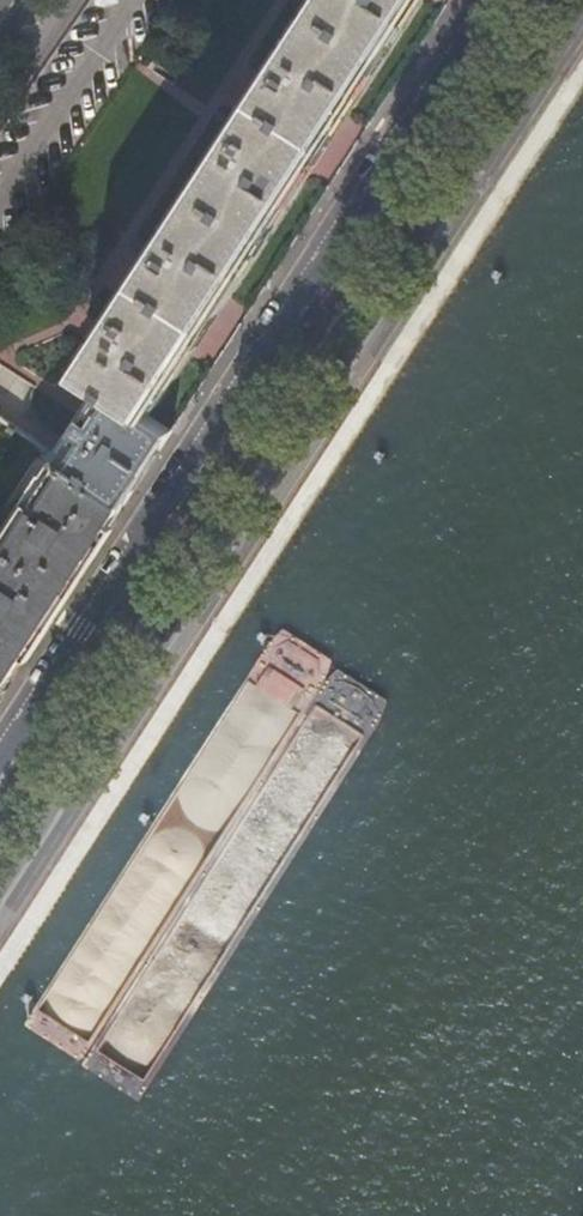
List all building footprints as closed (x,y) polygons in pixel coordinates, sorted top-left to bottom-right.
[(56,457),(123,504),(148,465),(171,431),(152,418),(249,267),(306,178),(344,118),(386,53),(419,0),(320,0),(79,372),(102,387),(56,457)] [(45,394),(0,371),(0,408),(12,414),(8,423),(35,437),(44,418),(35,414),(45,394)] [(56,457),(0,540),(0,665),(13,674),(40,633),(96,546),(123,504),(56,457)] [(13,674),(0,665),(0,694),(13,674)]
